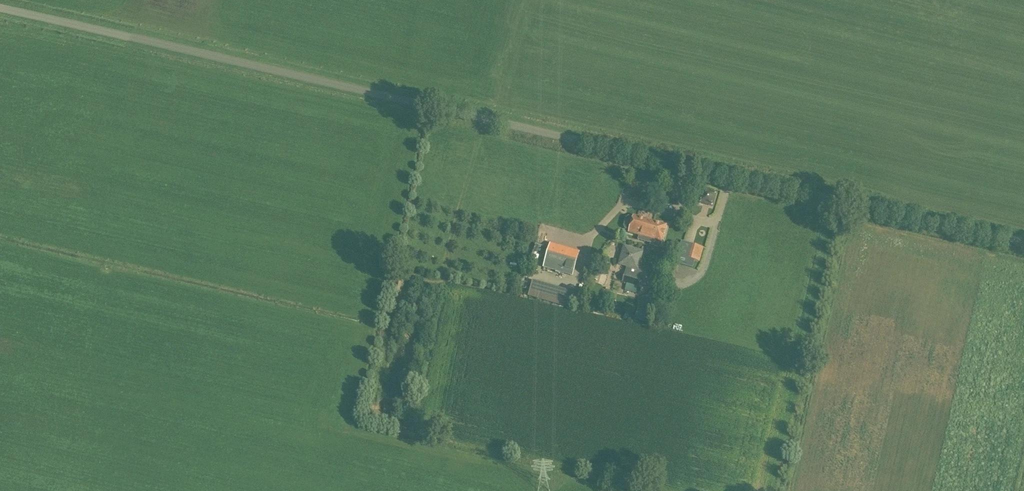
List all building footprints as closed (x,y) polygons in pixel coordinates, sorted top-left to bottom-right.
[(703,189),(699,204),(713,208),(717,193),(703,189)] [(651,229),(653,223),(633,217),(628,234),(638,237),(639,234),(641,235),(644,227),(651,229)] [(572,277),(579,252),(550,244),(543,269),(572,277)] [(700,262),(704,248),(692,245),(688,258),(677,255),(675,263),(693,268),(695,261),(700,262)] [(638,287),(643,271),(637,269),(641,253),(623,248),(618,266),(626,268),(622,282),(638,287)] [(525,272),(531,274),(534,267),(527,265),(525,272)] [(646,324),(650,312),(638,308),(634,320),(646,324)]
